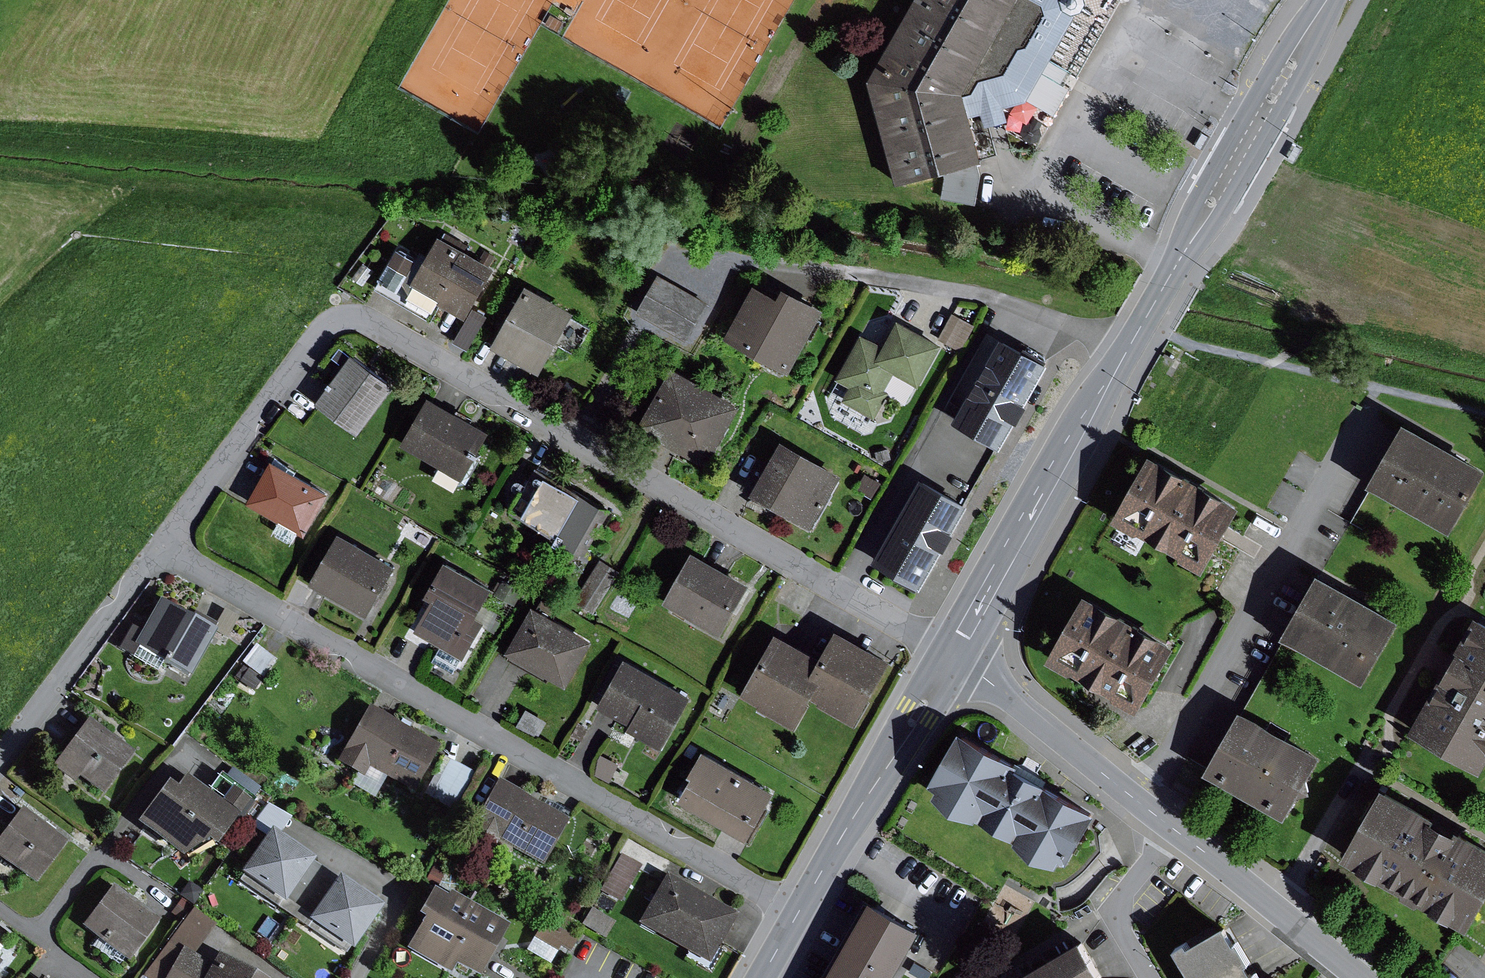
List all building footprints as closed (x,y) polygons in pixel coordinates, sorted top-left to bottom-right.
[(870,78),(899,183),(942,170),(946,177),(942,199),(977,205),(983,174),(977,160),(986,158),(974,114),(968,93),(974,91),(980,79),(1006,71),(1020,47),(1027,45),(1033,37),(1055,52),(1076,13),(1082,11),(1087,2),(1087,0),(915,0),(870,78)] [(968,93),(974,114),(982,113),(986,126),(997,123),(1009,120),(1004,106),(1027,100),(1046,68),(1055,52),(1033,37),(1027,45),(1020,47),(1006,71),(980,79),(974,91),(968,93)] [(1043,133),(1041,126),(1043,122),(1034,117),(1032,122),(1025,124),(1022,131),(1024,137),(1032,142),(1039,140),(1043,133)] [(1208,138),(1202,134),(1195,146),(1201,150),(1208,138)] [(398,248),(380,279),(381,279),(435,310),(439,303),(440,302),(462,315),(467,317),(496,267),(440,235),(425,263),(398,248)] [(375,271),(364,263),(353,278),(364,286),(375,271)] [(660,274),(638,314),(687,341),(709,301),(660,274)] [(435,310),(381,279),(376,287),(433,320),(441,305),(439,303),(435,310)] [(755,282),(725,336),(791,372),(826,308),(786,286),(781,296),(755,282)] [(528,284),(494,346),(541,372),(557,343),(576,354),(592,326),(574,316),(577,311),(528,284)] [(462,315),(440,302),(439,303),(441,305),(461,316),(462,315)] [(488,316),(474,308),(455,342),(469,350),(488,316)] [(953,313),(939,338),(960,350),(975,325),(953,313)] [(836,378),(851,386),(844,399),(876,417),(890,391),(886,389),(896,372),(921,386),(945,343),(898,317),(884,344),(862,331),(836,378)] [(1051,362),(1002,335),(955,420),(1004,447),(1051,362)] [(354,353),(318,402),(360,433),(396,385),(354,353)] [(673,366),(639,425),(706,464),(740,406),(673,366)] [(491,431),(430,396),(402,444),(440,466),(438,469),(440,475),(460,484),(469,482),(483,458),(477,455),(491,431)] [(1372,483),(1374,484),(1399,498),(1455,530),(1484,476),(1484,462),(1409,419),(1372,483)] [(784,438),(752,493),(755,495),(752,500),(776,513),(779,508),(814,529),(846,473),(784,438)] [(272,461),(248,504),(281,522),(276,529),(278,534),(290,540),(295,539),(299,532),(306,536),(330,493),(272,461)] [(1146,462),(1113,524),(1203,572),(1236,510),(1192,487),(1146,462)] [(612,509),(537,468),(511,513),(557,539),(555,543),(561,546),(563,543),(586,555),(612,509)] [(881,482),(866,473),(857,490),(872,499),(881,482)] [(923,477),(877,560),(899,572),(896,577),(922,591),(971,504),(923,477)] [(1399,498),(1374,484),(1351,523),(1376,537),(1399,498)] [(340,533),(310,584),(368,617),(398,566),(340,533)] [(693,551),(664,603),(722,635),(751,583),(693,551)] [(620,571),(601,559),(574,601),(593,613),(620,571)] [(495,589),(447,561),(426,597),(433,601),(415,632),(442,647),(434,661),(453,672),(461,659),(464,660),(486,624),(477,619),(495,589)] [(1322,571),(1286,634),(1288,635),(1313,650),(1366,680),(1403,617),(1322,571)] [(523,591),(503,580),(495,594),(516,605),(523,591)] [(132,625),(119,648),(133,656),(139,646),(192,675),(217,630),(214,628),(160,597),(142,630),(132,625)] [(1082,602),(1046,666),(1135,716),(1171,652),(1082,602)] [(595,640),(534,606),(508,652),(512,654),(551,676),(569,686),(595,640)] [(1413,729),(1484,769),(1484,768),(1484,616),(1479,613),(1413,729)] [(892,659),(839,629),(823,656),(778,630),(741,694),(797,726),(814,697),(857,721),(892,659)] [(1313,650),(1288,635),(1253,695),(1279,709),(1313,650)] [(260,643),(247,660),(267,675),(280,658),(260,643)] [(551,676),(512,654),(509,660),(548,682),(551,676)] [(626,658),(598,706),(630,724),(627,729),(662,749),(692,696),(626,658)] [(369,705),(337,761),(358,772),(364,776),(369,767),(387,777),(414,792),(441,745),(369,705)] [(1243,707),(1206,771),(1287,818),(1300,795),(1315,791),(1311,776),(1324,753),(1271,723),(1246,708),(1243,707)] [(548,721),(527,709),(518,725),(539,737),(548,721)] [(87,718),(54,766),(75,782),(78,776),(103,795),(135,751),(87,718)] [(589,728),(580,723),(572,735),(582,741),(589,728)] [(1101,810),(964,731),(934,782),(942,787),(939,792),(957,809),(979,816),(981,814),(1020,837),(1019,839),(1038,854),(1061,863),(1064,858),(1071,862),(1101,810)] [(777,791),(704,750),(690,775),(694,777),(680,802),(736,832),(750,840),(777,791)] [(620,764),(601,754),(599,758),(596,775),(610,782),(620,764)] [(474,771),(445,756),(424,794),(454,809),(474,771)] [(233,767),(226,776),(253,796),(261,787),(233,767)] [(364,776),(358,772),(351,785),(375,798),(387,777),(369,767),(364,776)] [(169,781),(138,821),(184,856),(208,839),(216,845),(235,818),(241,823),(257,799),(253,796),(226,776),(220,772),(208,791),(185,775),(177,786),(169,781)] [(499,779),(466,837),(493,852),(500,841),(543,865),(569,818),(499,779)] [(1387,785),(1348,854),(1473,925),(1484,905),(1484,840),(1387,785)] [(268,803),(252,826),(266,835),(271,828),(280,834),(292,816),(268,803)] [(0,836),(0,857),(36,883),(68,841),(22,807),(0,836)] [(280,834),(271,828),(266,835),(241,872),(243,874),(284,902),(287,898),(299,907),(326,868),(313,860),(315,858),(280,834)] [(642,866),(621,854),(600,890),(621,903),(642,866)] [(383,905),(339,875),(338,877),(326,868),(299,907),(312,915),(309,919),(350,947),(353,949),(383,905)] [(284,902),(243,874),(239,880),(346,953),(350,947),(309,919),(312,915),(299,907),(287,898),(284,902)] [(737,913),(666,874),(638,923),(709,963),(737,913)] [(189,881),(179,895),(194,905),(203,891),(189,881)] [(112,883),(81,925),(129,960),(160,919),(112,883)] [(424,918),(407,949),(451,974),(456,965),(479,977),(509,925),(450,891),(447,896),(433,888),(418,914),(424,918)] [(827,977),(896,977),(925,927),(874,897),(827,977)] [(171,913),(181,920),(191,905),(182,898),(171,913)] [(615,922),(592,907),(582,924),(606,938),(615,922)] [(217,923),(195,908),(167,943),(181,950),(183,947),(195,953),(217,923)] [(578,938),(544,918),(527,948),(551,962),(560,945),(571,951),(578,938)] [(1230,921),(1193,943),(1191,939),(1178,946),(1198,977),(1264,977),(1230,921)] [(1016,977),(1109,977),(1085,937),(1016,977)] [(167,943),(143,976),(147,977),(166,977),(181,950),(167,943)] [(183,947),(181,950),(166,977),(263,977),(219,953),(212,962),(195,953),(183,947)]
